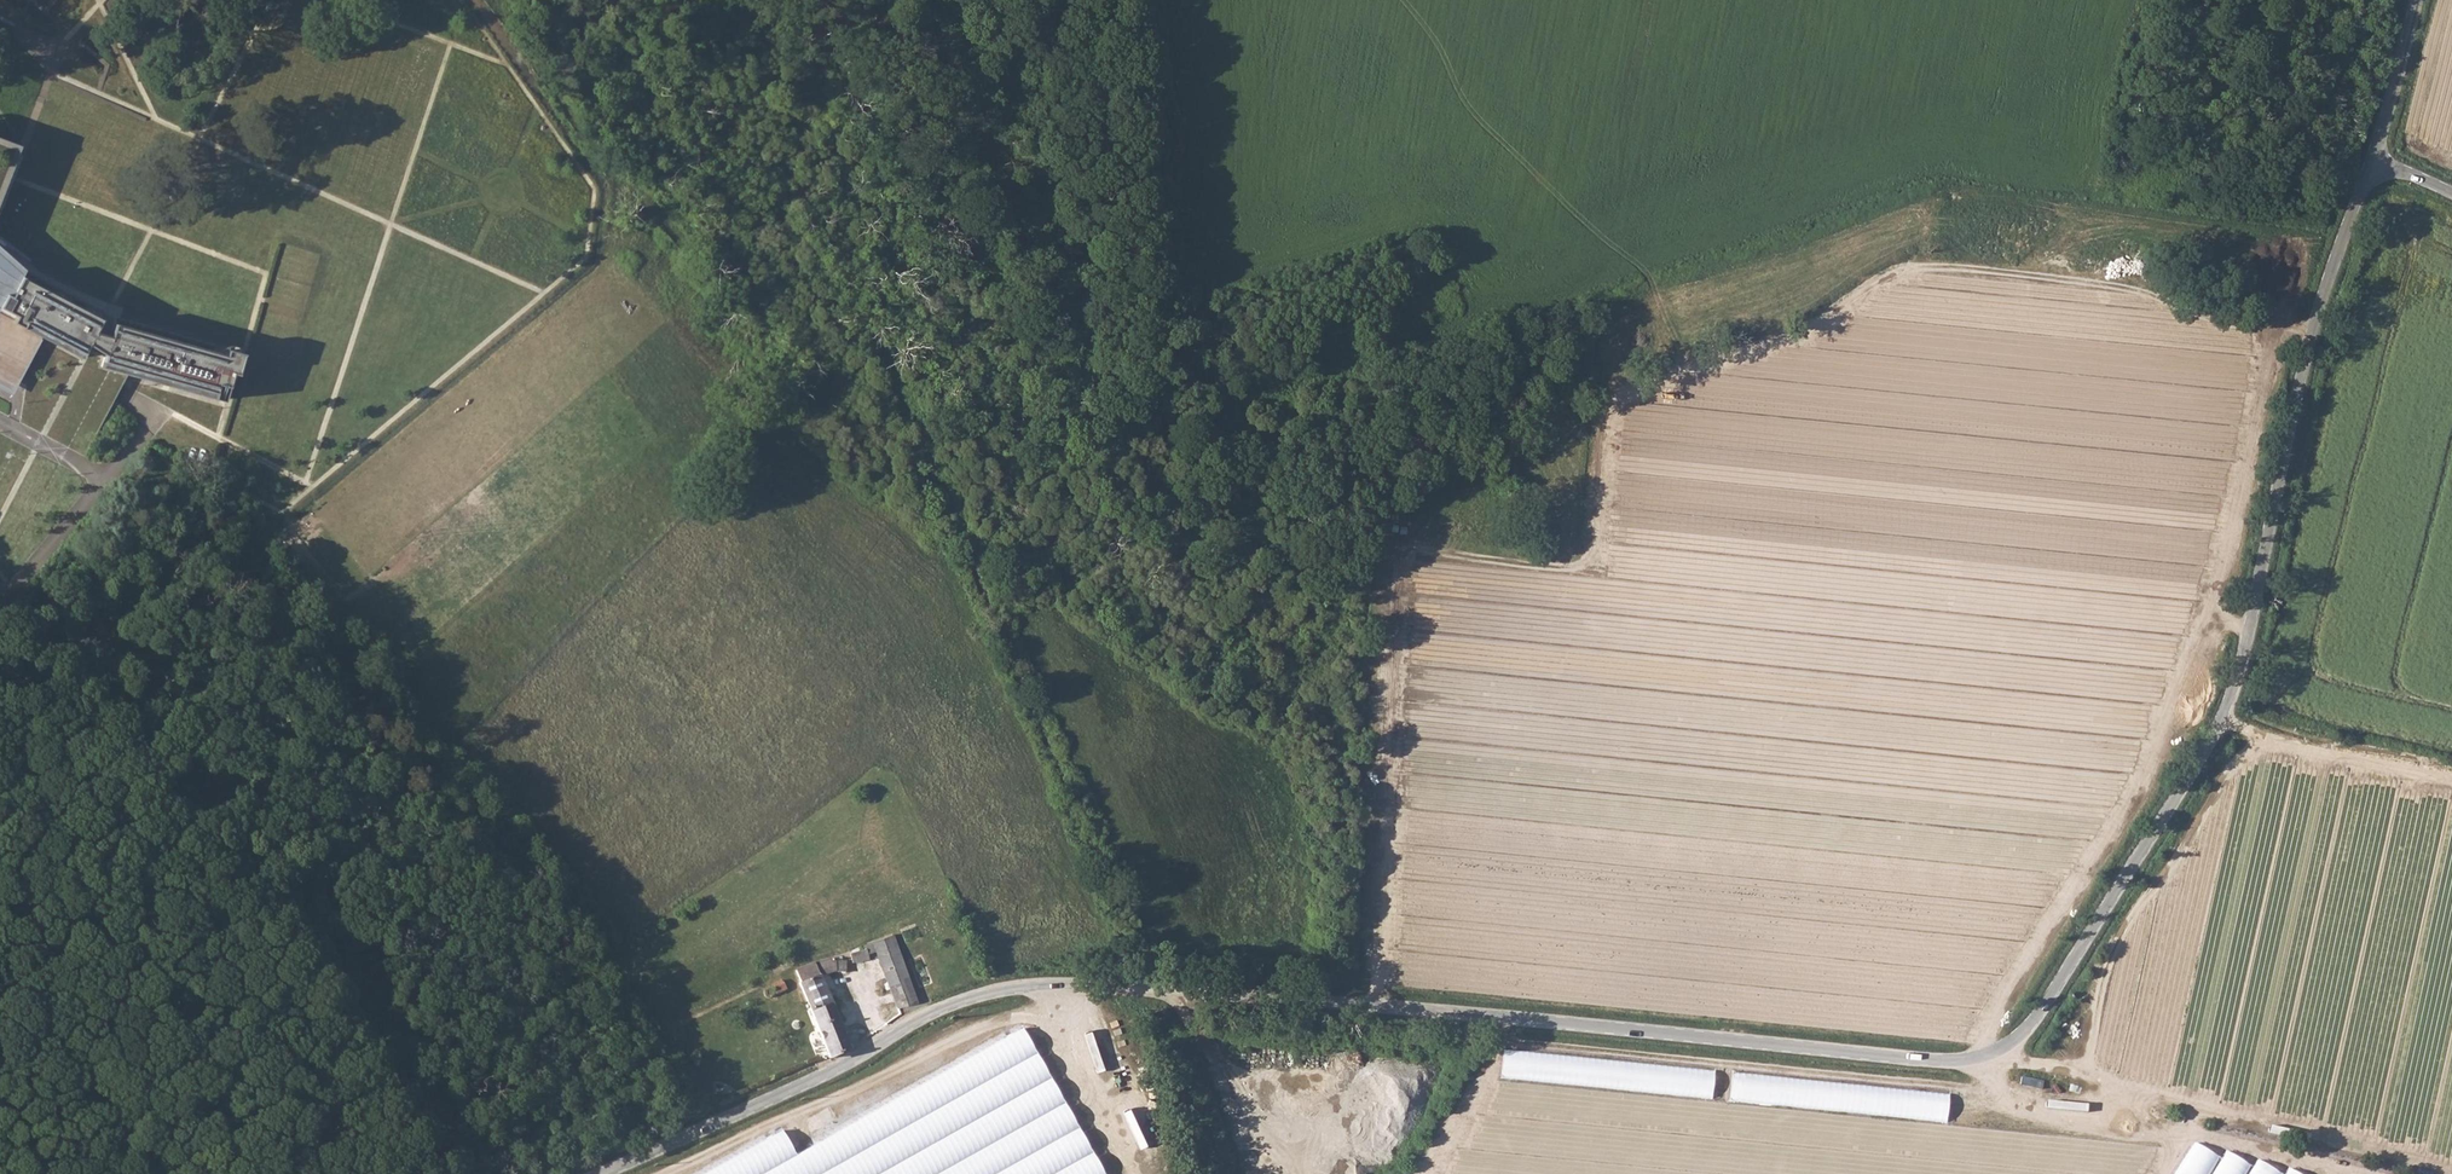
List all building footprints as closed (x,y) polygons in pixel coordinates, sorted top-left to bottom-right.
[(23,145),(0,136),(0,204),(23,145)] [(107,353),(103,365),(214,396),(218,381),(228,384),(232,370),(236,372),(242,351),(225,346),(224,352),(115,322),(112,335),(96,331),(104,316),(24,274),(27,268),(0,244),(0,384),(14,392),(45,337),(82,357),(90,342),(107,353)] [(228,384),(218,381),(214,396),(224,399),(228,384)] [(897,1010),(916,1004),(892,936),(865,945),(866,950),(850,955),(854,966),(869,961),(868,956),(876,953),(897,1010)] [(799,986),(829,1058),(829,1059),(849,1052),(820,980),(822,978),(832,974),(846,974),(845,964),(835,964),(835,959),(834,958),(796,972),(796,975),(798,977),(798,980),(800,984),(799,986)] [(769,999),(775,996),(782,992),(785,991),(783,988),(783,987),(781,982),(769,988),(766,988),(764,989),(763,991),(763,994),(766,998),(769,999)] [(788,1007),(770,1015),(775,1027),(794,1019),(788,1007)] [(1021,1027),(796,1152),(783,1129),(702,1173),(1103,1173),(1021,1027)] [(1714,1098),(1716,1069),(1505,1049),(1502,1078),(1714,1098)] [(1948,1121),(1951,1092),(1733,1072),(1731,1101),(1948,1121)] [(2290,1165),(2285,1173),(2257,1159),(2254,1165),(2225,1150),(2222,1156),(2207,1148),(2193,1173),(2307,1173),(2290,1165)]
